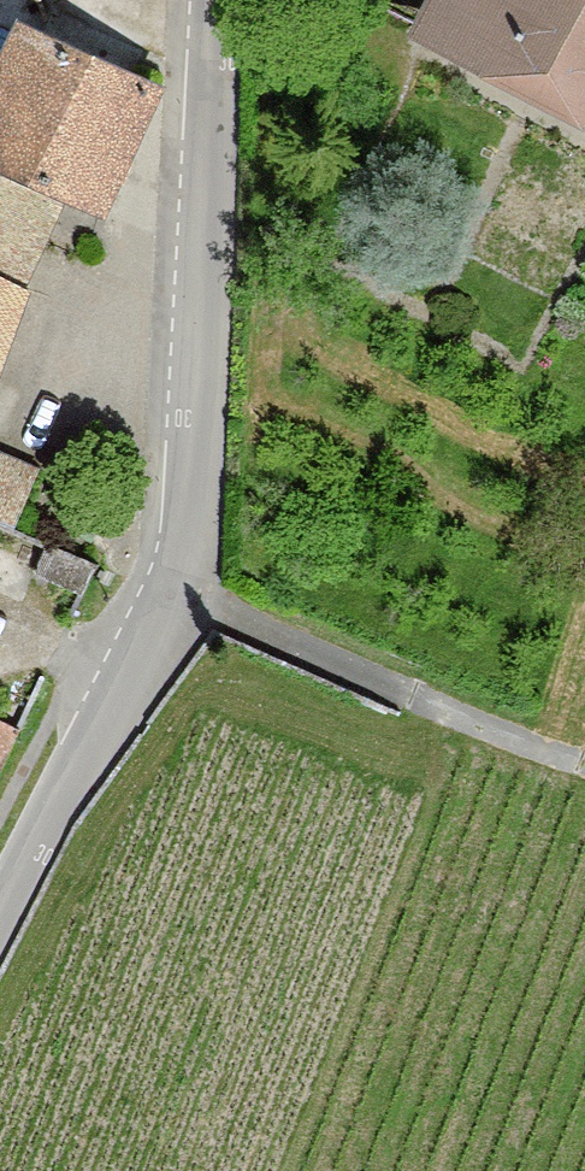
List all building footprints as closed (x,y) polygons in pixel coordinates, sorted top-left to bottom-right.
[(422,30),(584,115),(584,0),(438,0),(422,30)] [(18,23),(0,61),(0,166),(55,192),(100,212),(158,88),(18,23)] [(55,192),(0,166),(0,283),(17,292),(55,192)] [(17,292),(0,283),(0,353),(22,294),(17,292)] [(7,530),(31,472),(0,459),(0,527),(7,530)] [(11,732),(0,727),(0,756),(11,732)]
